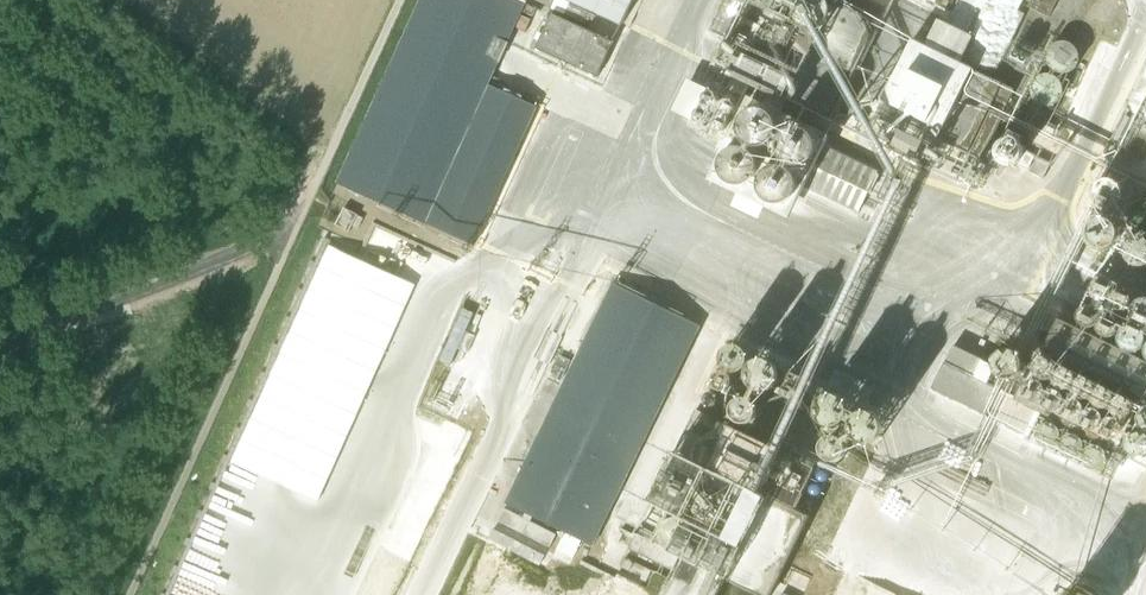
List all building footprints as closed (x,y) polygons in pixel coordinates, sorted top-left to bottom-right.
[(542,126),(549,111),(488,84),(526,1),(524,0),(420,0),(336,184),(473,245),(515,152),(569,177),(579,155),(546,140),(551,129),(542,126)] [(621,25),(633,0),(567,0),(621,25)] [(535,48),(597,77),(613,41),(551,13),(535,48)] [(1012,175),(980,160),(1014,89),(971,69),(971,70),(913,42),(866,138),(999,200),(1012,175)] [(737,189),(790,212),(835,108),(828,105),(833,93),(818,86),(820,81),(749,50),(742,66),(710,53),(702,71),(689,65),(673,102),(725,124),(708,165),(741,179),(737,189)] [(1110,141),(1121,146),(1119,149),(1145,162),(1145,159),(1145,70),(1110,141)] [(332,493),(412,268),(319,235),(239,460),(332,493)] [(505,502),(597,547),(706,325),(615,280),(505,502)] [(744,371),(749,365),(749,357),(747,350),(741,347),(734,346),(727,350),(723,355),(723,363),(730,372),(738,374),(744,371)] [(1056,421),(1117,451),(1144,398),(1041,349),(1017,398),(944,362),(931,389),(1044,445),(1056,421)] [(1023,369),(1023,366),(1022,360),(1019,355),(1016,353),(1010,351),(1006,351),(1003,351),(997,357),(995,359),(995,362),(994,367),(995,369),(997,373),(999,376),(1006,380),(1012,380),(1015,379),(1021,374),(1023,369)] [(809,517),(795,509),(815,468),(697,410),(628,549),(671,570),(679,555),(757,594),(770,594),(809,517)]
